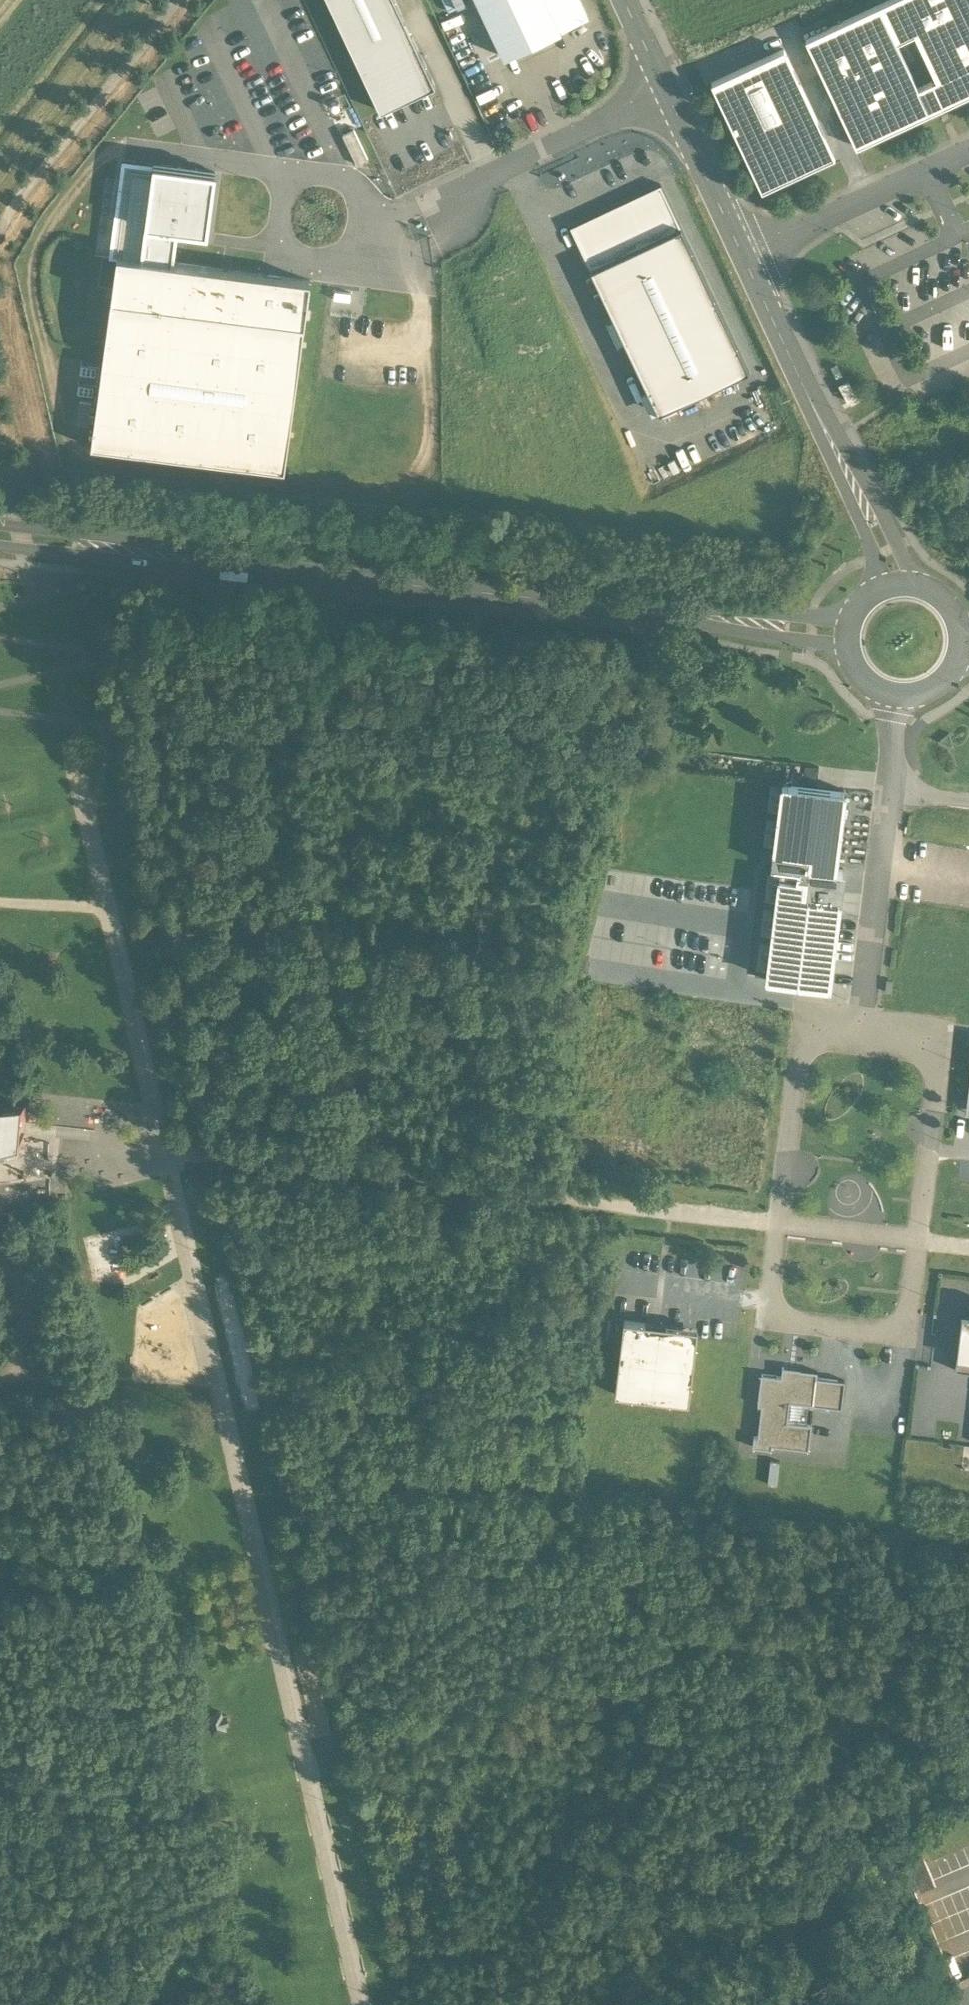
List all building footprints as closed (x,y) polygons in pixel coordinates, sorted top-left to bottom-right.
[(380,113),(435,88),(394,0),(328,0),(380,113)] [(504,59),(561,33),(545,0),(476,0),(504,59)] [(578,0),(545,0),(561,33),(588,20),(578,0)] [(879,6),(896,44),(914,35),(936,82),(931,84),(942,109),(968,97),(968,0),(892,0),(879,6)] [(879,6),(805,40),(856,149),(942,109),(931,84),(918,90),(896,44),(879,6)] [(783,50),(711,84),(762,193),(834,159),(783,50)] [(153,165),(122,161),(109,258),(116,259),(117,256),(174,263),(178,231),(208,235),(216,172),(153,163),(153,165)] [(660,188),(572,228),(591,270),(679,230),(660,188)] [(679,230),(591,270),(659,415),(746,374),(679,230)] [(117,256),(116,259),(91,449),(284,475),(310,282),(174,263),(117,256)] [(841,377),(836,366),(831,369),(836,379),(841,377)] [(91,402),(79,400),(76,424),(88,426),(91,402)] [(842,793),(782,786),(772,864),(780,868),(767,977),(827,985),(841,874),(834,873),(839,820),(847,821),(848,811),(840,810),(842,793)] [(0,1112),(0,1160),(17,1156),(15,1151),(23,1149),(25,1109),(0,1112)] [(961,1315),(954,1369),(968,1371),(968,1316),(961,1315)] [(664,1335),(644,1333),(645,1323),(623,1320),(619,1355),(623,1355),(622,1364),(622,1365),(621,1373),(617,1373),(614,1394),(636,1397),(637,1390),(642,1391),(641,1398),(688,1403),(690,1381),(684,1381),(684,1375),(691,1376),(696,1339),(697,1330),(665,1326),(664,1335)] [(844,1381),(816,1378),(817,1372),(800,1370),(798,1379),(761,1375),(757,1406),(761,1406),(757,1438),(753,1437),(752,1447),(771,1450),(771,1446),(808,1450),(811,1425),(787,1422),(789,1402),(841,1408),(844,1381)]
